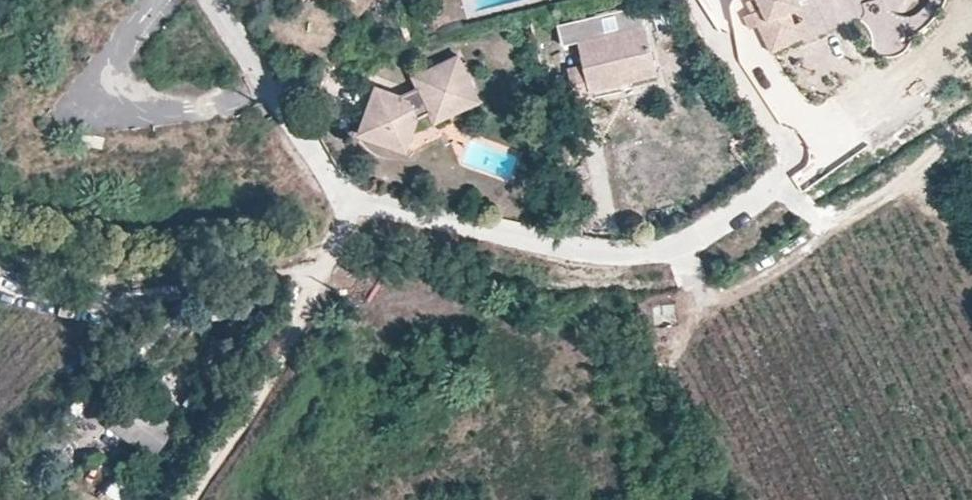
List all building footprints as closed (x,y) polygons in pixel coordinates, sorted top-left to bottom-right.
[(759,10),(751,14),(757,25),(776,61),(810,43),(803,31),(797,19),(820,7),(816,0),(754,0),(759,10)] [(564,50),(578,46),(633,33),(628,12),(559,29),(564,50)] [(757,25),(751,14),(744,18),(750,29),(757,25)] [(818,39),(811,27),(803,31),(810,43),(818,39)] [(656,67),(647,29),(633,33),(578,46),(584,69),(568,73),(576,105),(593,101),(592,95),(623,87),(620,75),(656,67)] [(414,78),(418,89),(422,94),(411,99),(402,95),(377,86),(359,134),(406,149),(418,117),(429,113),(434,122),(481,100),(461,57),(414,78)] [(659,78),(656,67),(620,75),(623,87),(659,78)] [(418,89),(402,95),(411,99),(422,94),(418,89)] [(207,372),(198,385),(207,392),(216,379),(207,372)] [(132,397),(110,427),(160,465),(181,435),(132,397)] [(111,499),(120,499),(130,485),(118,477),(104,496),(111,499)]
